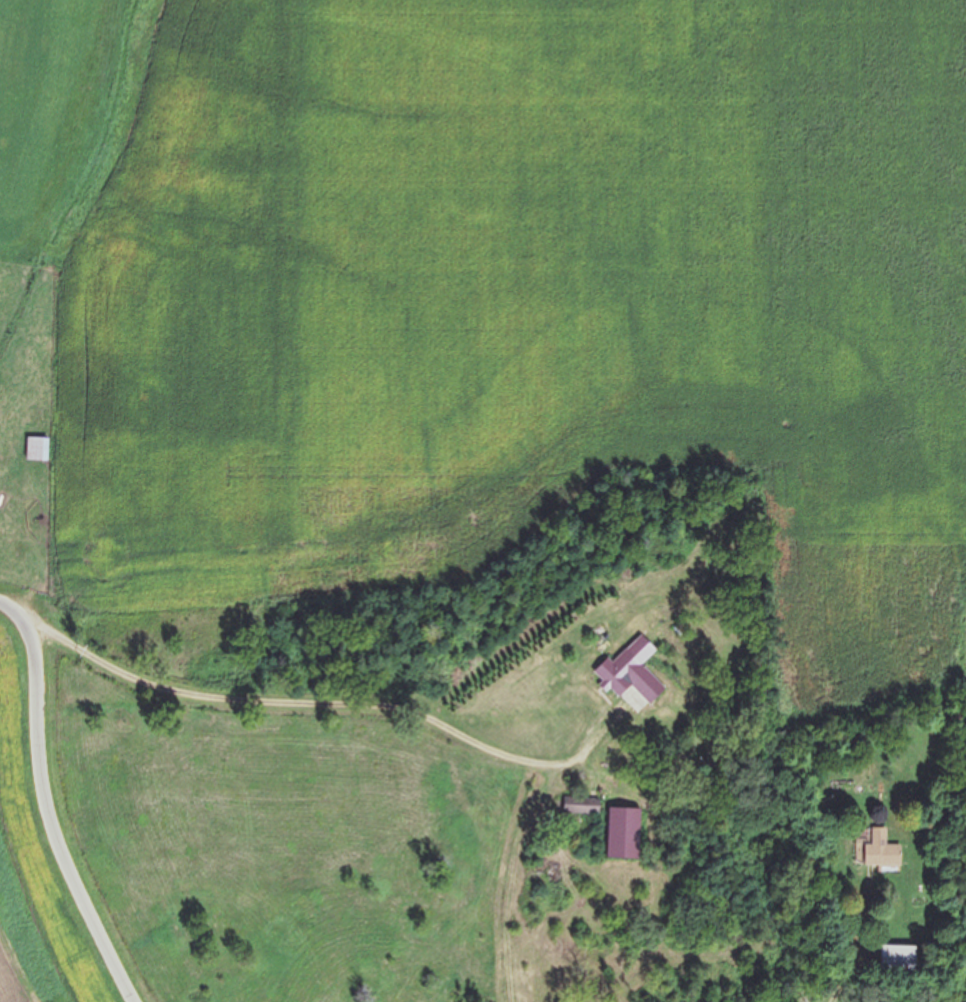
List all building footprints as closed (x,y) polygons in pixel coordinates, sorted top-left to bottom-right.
[(25,460),(46,460),(46,438),(25,438),(25,460)] [(646,703),(663,689),(640,663),(655,649),(641,633),(610,660),(607,657),(590,672),(606,690),(609,688),(616,697),(630,685),(646,703)] [(561,815),(597,815),(597,798),(562,797),(561,815)] [(885,828),(870,828),(870,844),(862,844),(861,865),(899,865),(899,844),(884,844),(885,828)]
